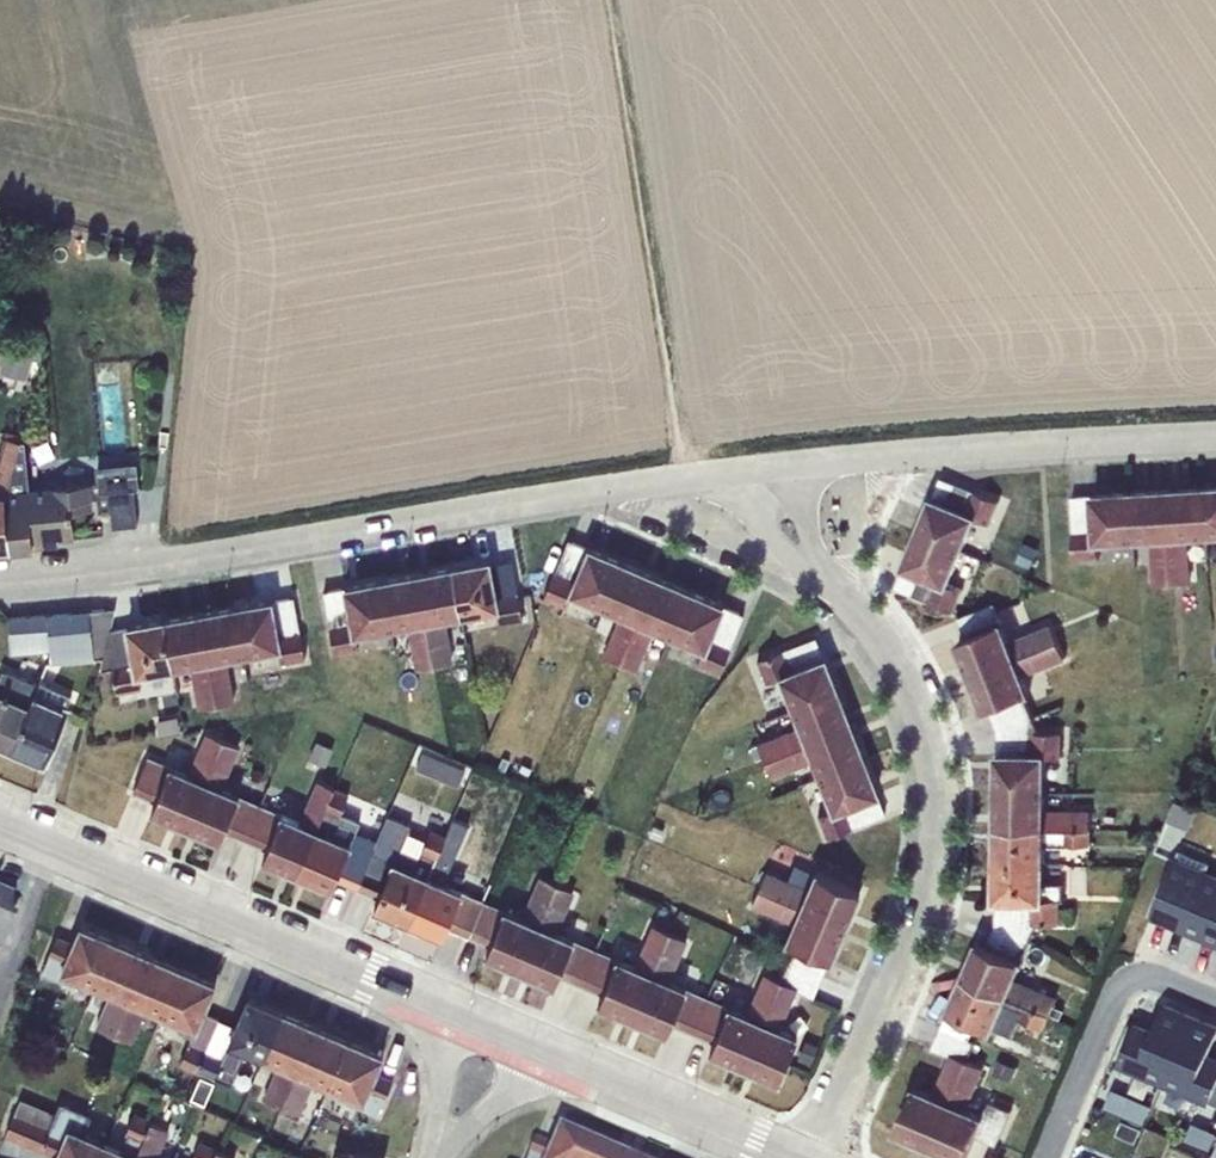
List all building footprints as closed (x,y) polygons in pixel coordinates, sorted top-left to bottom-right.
[(5,348),(0,368),(0,372),(27,379),(32,359),(42,362),(46,348),(17,340),(14,350),(5,348)] [(10,545),(4,491),(20,440),(20,433),(5,429),(0,445),(0,546),(10,545)] [(94,507),(92,481),(28,486),(24,439),(20,440),(4,491),(10,545),(58,540),(57,533),(73,532),(71,508),(94,507)] [(96,481),(92,481),(94,507),(110,506),(112,526),(136,524),(132,487),(138,486),(136,461),(95,465),(96,481)] [(975,491),(942,477),(933,497),(932,496),(918,531),(964,550),(977,518),(990,523),(999,500),(975,490),(975,491)] [(1202,486),(1205,536),(1215,535),(1215,485),(1202,486)] [(1202,486),(1167,489),(1173,583),(1192,582),(1189,537),(1205,536),(1202,486)] [(1167,489),(1131,490),(1134,540),(1153,539),(1156,584),(1173,583),(1167,489)] [(1094,494),(1072,496),(1076,558),(1100,557),(1099,543),(1134,540),(1131,490),(1094,493),(1094,494)] [(964,550),(918,531),(904,566),(905,566),(896,587),(929,600),(929,601),(953,611),(962,588),(951,584),(964,550)] [(570,593),(602,607),(623,561),(588,546),(588,548),(567,539),(543,596),(566,606),(570,593)] [(488,559),(451,565),(460,615),(494,609),(498,622),(521,618),(511,559),(489,563),(488,559)] [(603,656),(621,662),(655,575),(623,561),(602,607),(621,615),(603,656)] [(451,565),(416,572),(435,664),(435,666),(454,663),(446,618),(460,615),(451,565)] [(416,572),(381,578),(389,627),(406,624),(415,668),(435,664),(416,572)] [(653,628),(670,636),(689,589),(655,575),(621,662),(637,669),(653,628)] [(344,586),(323,590),(334,652),(358,647),(356,633),(389,627),(381,578),(344,585),(344,586)] [(723,604),(689,589),(670,636),(701,649),(696,662),(718,671),(743,614),(723,605),(723,604)] [(271,599),(233,605),(244,654),(277,648),(280,662),(304,658),(293,596),(271,600),(271,599)] [(995,602),(959,616),(967,637),(958,640),(971,676),(1059,641),(1052,623),(1011,639),(1004,620),(1002,621),(995,602)] [(233,605),(199,612),(215,705),(234,701),(227,657),(244,654),(233,605)] [(89,609),(93,658),(102,657),(109,629),(114,607),(89,609)] [(89,609),(45,613),(48,650),(49,661),(93,658),(89,609)] [(199,612),(164,618),(172,667),(189,664),(197,708),(215,705),(199,612)] [(11,654),(48,650),(45,613),(7,616),(11,654)] [(164,618),(109,629),(102,657),(99,669),(111,668),(116,693),(140,688),(137,674),(172,667),(164,618)] [(791,709),(837,690),(823,656),(822,657),(814,636),(756,658),(771,695),(784,691),(791,709)] [(1059,641),(971,676),(985,710),(991,708),(999,729),(1034,716),(1026,694),(1031,692),(1025,675),(1066,659),(1059,641)] [(0,676),(0,744),(11,749),(39,684),(3,670),(0,676)] [(39,684),(11,749),(43,763),(68,706),(66,705),(71,693),(41,679),(39,684)] [(764,760),(850,725),(837,690),(791,709),(797,725),(749,744),(754,757),(762,754),(764,760)] [(155,719),(159,735),(181,730),(177,715),(155,719)] [(1034,716),(999,729),(999,753),(998,753),(997,791),(1048,790),(1048,755),(1061,756),(1062,729),(1038,728),(1034,716)] [(817,774),(864,757),(850,725),(764,760),(770,775),(811,760),(817,774)] [(147,754),(132,789),(155,799),(151,809),(185,824),(222,738),(205,730),(188,771),(170,764),(169,764),(147,754)] [(222,738),(185,824),(219,839),(224,828),(245,837),(260,802),(222,786),(239,745),(222,738)] [(334,748),(317,740),(308,757),(325,765),(334,748)] [(422,749),(415,767),(458,785),(466,768),(422,749)] [(825,837),(884,814),(876,793),(877,793),(864,757),(817,774),(829,808),(816,812),(825,837)] [(260,802),(245,837),(267,846),(262,858),(296,872),(334,786),(316,777),(298,819),(260,802)] [(334,786),(296,872),(330,887),(335,876),(357,885),(375,839),(355,830),(359,820),(340,812),(348,792),(334,786)] [(1048,790),(997,791),(997,826),(1092,829),(1092,811),(1047,811),(1048,790)] [(1198,806),(1176,796),(1166,819),(1189,829),(1198,806)] [(375,839),(357,885),(378,894),(373,905),(408,920),(445,834),(430,827),(425,838),(407,832),(410,824),(385,814),(375,839)] [(445,834),(408,920),(442,935),(446,924),(467,933),(481,898),(441,881),(463,827),(454,822),(448,835),(445,834)] [(1092,829),(997,826),(996,862),(1047,864),(1047,843),(1092,844),(1092,829)] [(1152,914),(1203,935),(1215,903),(1215,875),(1207,871),(1212,861),(1180,847),(1152,914)] [(997,924),(1032,938),(1037,923),(1060,923),(1060,899),(1064,899),(1064,883),(1047,884),(1047,864),(996,862),(996,900),(997,900),(997,924)] [(481,898),(467,933),(489,942),(485,954),(519,968),(556,882),(538,874),(520,915),(481,898)] [(556,882),(519,968),(553,983),(558,972),(580,982),(595,947),(557,930),(574,890),(556,882)] [(795,988),(812,995),(828,958),(830,959),(844,925),(757,888),(752,902),(775,911),(774,914),(792,920),(783,941),(793,945),(779,978),(778,981),(795,988)] [(14,902),(0,896),(0,936),(14,902)] [(1203,935),(1215,941),(1215,903),(1203,935)] [(595,947),(580,982),(602,991),(597,1002),(631,1017),(668,930),(652,923),(633,964),(595,947)] [(55,935),(40,970),(73,983),(76,978),(95,986),(115,939),(80,924),(72,943),(55,935)] [(978,942),(962,981),(1048,1014),(1057,995),(1017,977),(1032,938),(997,924),(988,946),(978,942)] [(668,930),(631,1017),(666,1031),(670,1021),(692,1029),(705,995),(670,980),(686,938),(668,930)] [(115,939),(95,986),(111,992),(106,1006),(104,1006),(94,1028),(112,1036),(148,954),(115,939)] [(148,954),(112,1036),(129,1043),(144,1008),(160,1014),(181,967),(148,954)] [(181,967),(160,1014),(179,1023),(177,1028),(191,1035),(179,1063),(196,1071),(219,1018),(202,1011),(215,982),(181,967)] [(705,995),(692,1029),(714,1038),(709,1051),(743,1064),(778,981),(779,978),(762,971),(746,1012),(705,995)] [(778,981),(743,1064),(778,1080),(796,1036),(778,1028),(795,988),(778,981)] [(962,981),(949,1011),(976,1023),(992,1030),(994,1027),(1013,1035),(1020,1018),(1042,1028),(1048,1014),(962,981)] [(219,1018),(196,1071),(214,1079),(215,1076),(230,1084),(244,1050),(263,1057),(282,1010),(248,996),(235,1025),(219,1018)] [(1118,1062),(1163,1082),(1192,1015),(1164,1003),(1152,1031),(1134,1023),(1118,1062)] [(282,1010),(263,1057),(276,1063),(261,1099),(281,1107),(315,1025),(282,1010)] [(942,1027),(970,1038),(976,1023),(949,1011),(942,1027)] [(1208,1054),(1215,1035),(1215,1025),(1192,1015),(1163,1082),(1215,1105),(1215,1058),(1208,1054)] [(315,1025),(281,1107),(297,1114),(307,1093),(305,1092),(311,1078),(328,1086),(348,1039),(315,1025)] [(897,1131),(931,1146),(968,1059),(976,1041),(970,1038),(942,1027),(933,1047),(952,1055),(934,1095),(916,1087),(897,1131)] [(805,1038),(796,1059),(810,1065),(819,1044),(805,1038)] [(348,1039),(328,1086),(346,1094),(344,1099),(377,1113),(383,1098),(384,1098),(391,1079),(375,1072),(382,1054),(348,1039)] [(959,1157),(966,1157),(977,1134),(997,1143),(1012,1109),(990,1100),(984,1116),(966,1108),(984,1066),(968,1059),(931,1146),(959,1157)] [(1144,1121),(1150,1105),(1113,1088),(1104,1107),(1143,1124),(1144,1121)] [(55,1111),(20,1097),(4,1134),(40,1147),(55,1111)] [(40,1147),(57,1153),(55,1157),(96,1157),(103,1140),(84,1131),(91,1114),(59,1101),(55,1111),(40,1147)] [(96,1157),(135,1157),(136,1154),(143,1138),(151,1120),(152,1118),(134,1111),(124,1131),(127,1132),(121,1147),(103,1140),(96,1157)] [(143,1138),(160,1146),(167,1128),(151,1120),(143,1138)] [(1193,1123),(1186,1138),(1211,1151),(1215,1139),(1215,1133),(1193,1123)] [(594,1144),(559,1130),(552,1148),(534,1141),(528,1157),(588,1157),(594,1144)] [(145,1157),(154,1157),(160,1146),(143,1138),(136,1154),(145,1157)] [(217,1148),(199,1139),(192,1157),(212,1157),(217,1148)] [(588,1157),(626,1157),(594,1144),(588,1157)] [(212,1157),(234,1157),(235,1156),(217,1148),(212,1157)] [(335,1149),(333,1157),(372,1157),(335,1149)]
